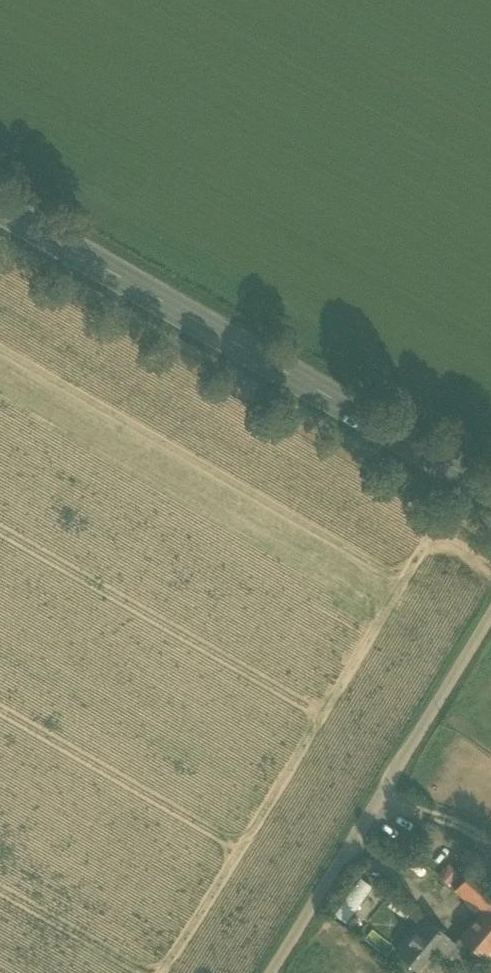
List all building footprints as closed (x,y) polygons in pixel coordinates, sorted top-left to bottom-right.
[(490,900),(490,891),(471,873),(449,898),(474,919),(490,900)] [(355,875),(332,914),(346,923),(369,884),(355,875)] [(449,937),(434,953),(452,969),(464,959),(475,967),(490,949),(490,900),(474,919),(455,941),(449,937)] [(428,919),(399,953),(419,971),(434,953),(449,937),(428,919)]
